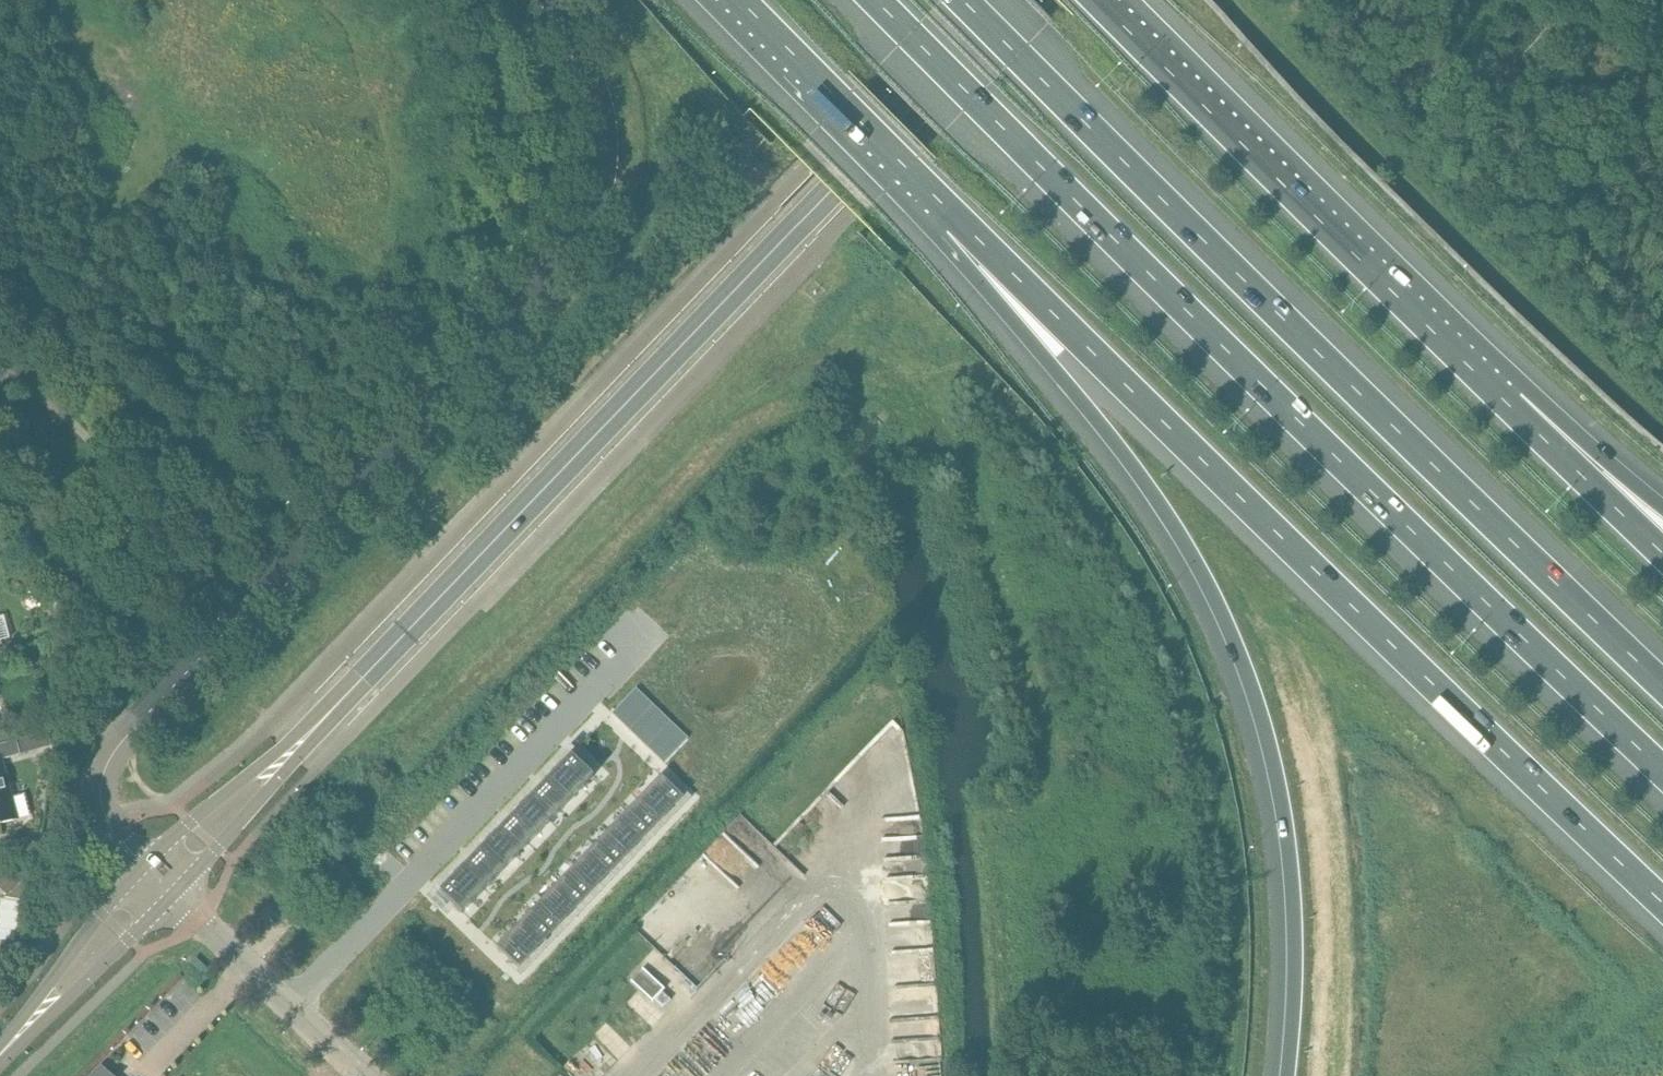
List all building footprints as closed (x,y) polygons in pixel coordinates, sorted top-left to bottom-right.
[(1446,11),(1457,21),(1466,12),(1455,1),(1446,11)] [(9,637),(4,615),(0,616),(0,640),(9,637)] [(16,739),(0,744),(0,759),(20,754),(16,739)] [(571,755),(439,892),(455,907),(462,913),(594,777),(586,770),(571,755)] [(29,815),(23,794),(10,798),(0,759),(0,823),(29,815)] [(661,776),(497,946),(509,958),(519,968),(683,797),(673,787),(661,776)] [(0,877),(0,888),(7,895),(22,879),(10,867),(0,877)] [(891,982),(934,980),(931,920),(888,922),(891,982)] [(643,969),(631,981),(652,1002),(655,999),(663,1007),(671,1000),(662,991),(665,989),(645,970),(643,969)] [(102,1066),(92,1075),(113,1075),(102,1066)]
